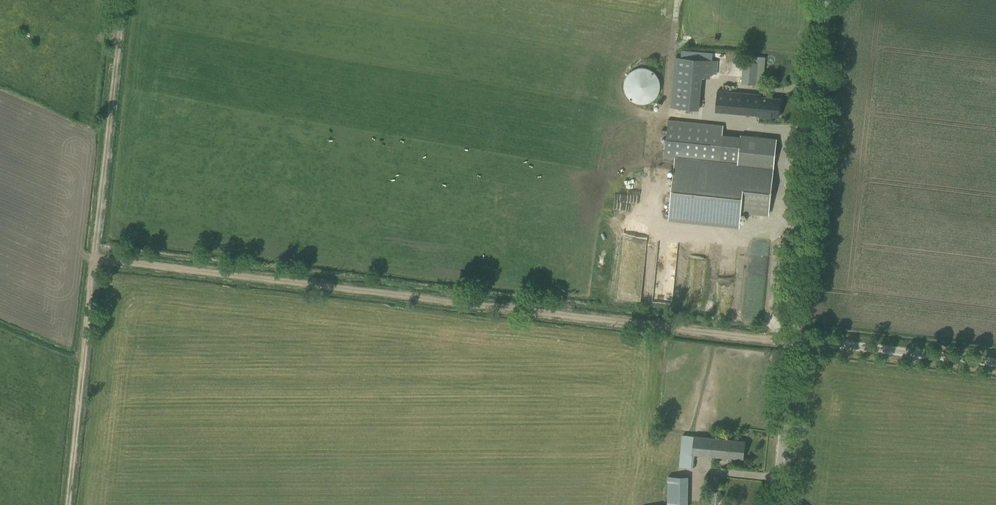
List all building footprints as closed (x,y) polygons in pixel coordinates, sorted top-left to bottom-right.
[(756,84),(758,57),(749,57),(748,62),(743,62),(741,83),(756,84)] [(718,61),(675,58),(671,108),(699,110),(702,78),(711,79),(711,74),(717,74),(718,61)] [(629,70),(630,102),(658,102),(657,69),(629,70)] [(717,90),(715,111),(759,115),(779,117),(780,98),(761,96),(761,94),(751,94),(723,91),(717,90)] [(661,130),(661,136),(666,137),(664,157),(675,158),(668,219),(739,226),(741,211),(769,214),(777,139),(742,136),(739,163),(719,161),(722,134),(723,125),(668,120),(667,130),(661,130)] [(628,183),(641,184),(641,172),(629,171),(628,183)] [(694,454),(743,459),(745,441),(682,435),(679,467),(693,468),(694,454)] [(688,500),(690,478),(667,476),(666,499),(688,500)] [(712,477),(710,487),(717,488),(717,487),(718,487),(719,478),(712,477)] [(709,491),(707,503),(718,504),(719,492),(716,492),(713,492),(709,491)]
